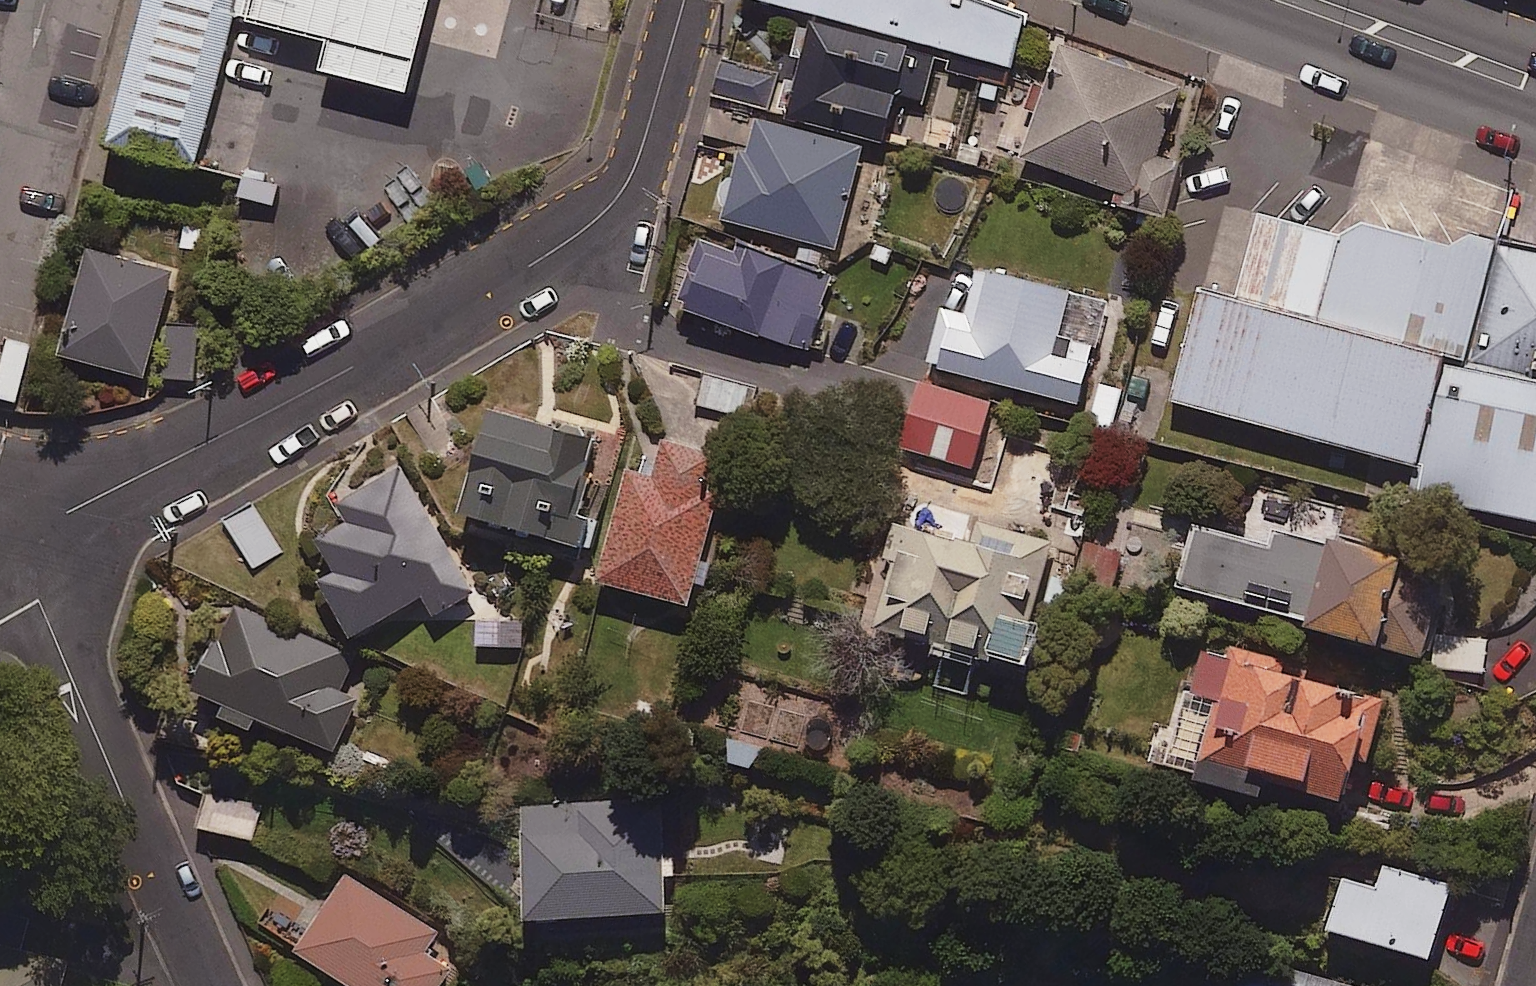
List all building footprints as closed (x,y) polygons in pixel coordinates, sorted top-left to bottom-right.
[(112,132),(197,158),(237,12),(245,9),(247,0),(145,0),(112,132)] [(245,9),(331,30),(324,60),(412,81),(432,0),(247,0),(245,9)] [(1011,67),(1024,15),(982,0),(767,0),(1011,67)] [(937,55),(810,18),(783,112),(883,141),(896,96),(922,104),(937,55)] [(1180,89),(1062,45),(1019,158),(1114,192),(1110,206),(1165,220),(1183,161),(1158,154),(1180,89)] [(724,54),(714,88),(770,103),(779,69),(724,54)] [(867,145),(755,109),(722,207),(834,244),(867,145)] [(1164,361),(1535,464),(1535,337),(1463,317),(1492,215),(1355,177),(1351,192),(1255,166),(1231,252),(1196,243),(1164,361)] [(1463,317),(1535,337),(1535,209),(1496,198),(1492,215),(1463,317)] [(836,269),(718,225),(689,301),(807,345),(836,269)] [(173,268),(89,245),(61,349),(145,372),(173,268)] [(1125,309),(980,266),(965,316),(942,309),(925,366),(1074,409),(1089,359),(1109,365),(1125,309)] [(205,325),(175,316),(160,369),(190,378),(205,325)] [(756,383),(710,369),(700,401),(746,415),(756,383)] [(992,397),(922,378),(904,444),(975,463),(992,397)] [(597,427),(492,400),(463,510),(585,543),(594,507),(577,503),(597,427)] [(730,449),(666,433),(657,468),(630,461),(601,574),(692,597),(730,449)] [(477,583),(399,460),(337,499),(349,516),(319,535),(338,566),(324,575),(359,629),(425,587),(438,608),(477,583)] [(281,550),(252,505),(228,520),(257,565),(281,550)] [(1042,536),(895,515),(879,628),(1031,650),(1037,608),(1003,603),(1007,580),(1035,584),(1042,536)] [(1305,611),(1324,537),(1276,524),(1272,540),(1197,521),(1182,580),(1305,611)] [(1324,537),(1305,611),(1429,643),(1447,569),(1403,558),(1406,544),(1328,524),(1324,537)] [(356,654),(234,601),(198,683),(228,696),(222,709),(252,722),(257,710),(338,745),(359,696),(341,688),(356,654)] [(524,615),(478,613),(476,641),(523,643),(524,615)] [(1488,632),(1434,631),(1433,667),(1487,668),(1488,632)] [(1376,682),(1204,637),(1171,763),(1265,788),(1270,768),(1348,788),(1376,682)] [(261,808),(208,794),(200,824),(253,838),(261,808)] [(667,904),(662,796),(525,802),(530,910),(667,904)] [(1454,882),(1386,862),(1380,884),(1345,873),(1332,920),(1434,950),(1454,882)] [(339,873),(298,946),(367,985),(438,985),(452,962),(426,947),(436,929),(339,873)] [(0,928),(0,985),(53,985),(64,944),(0,928)] [(1247,967),(1241,985),(1317,985),(1247,967)]
